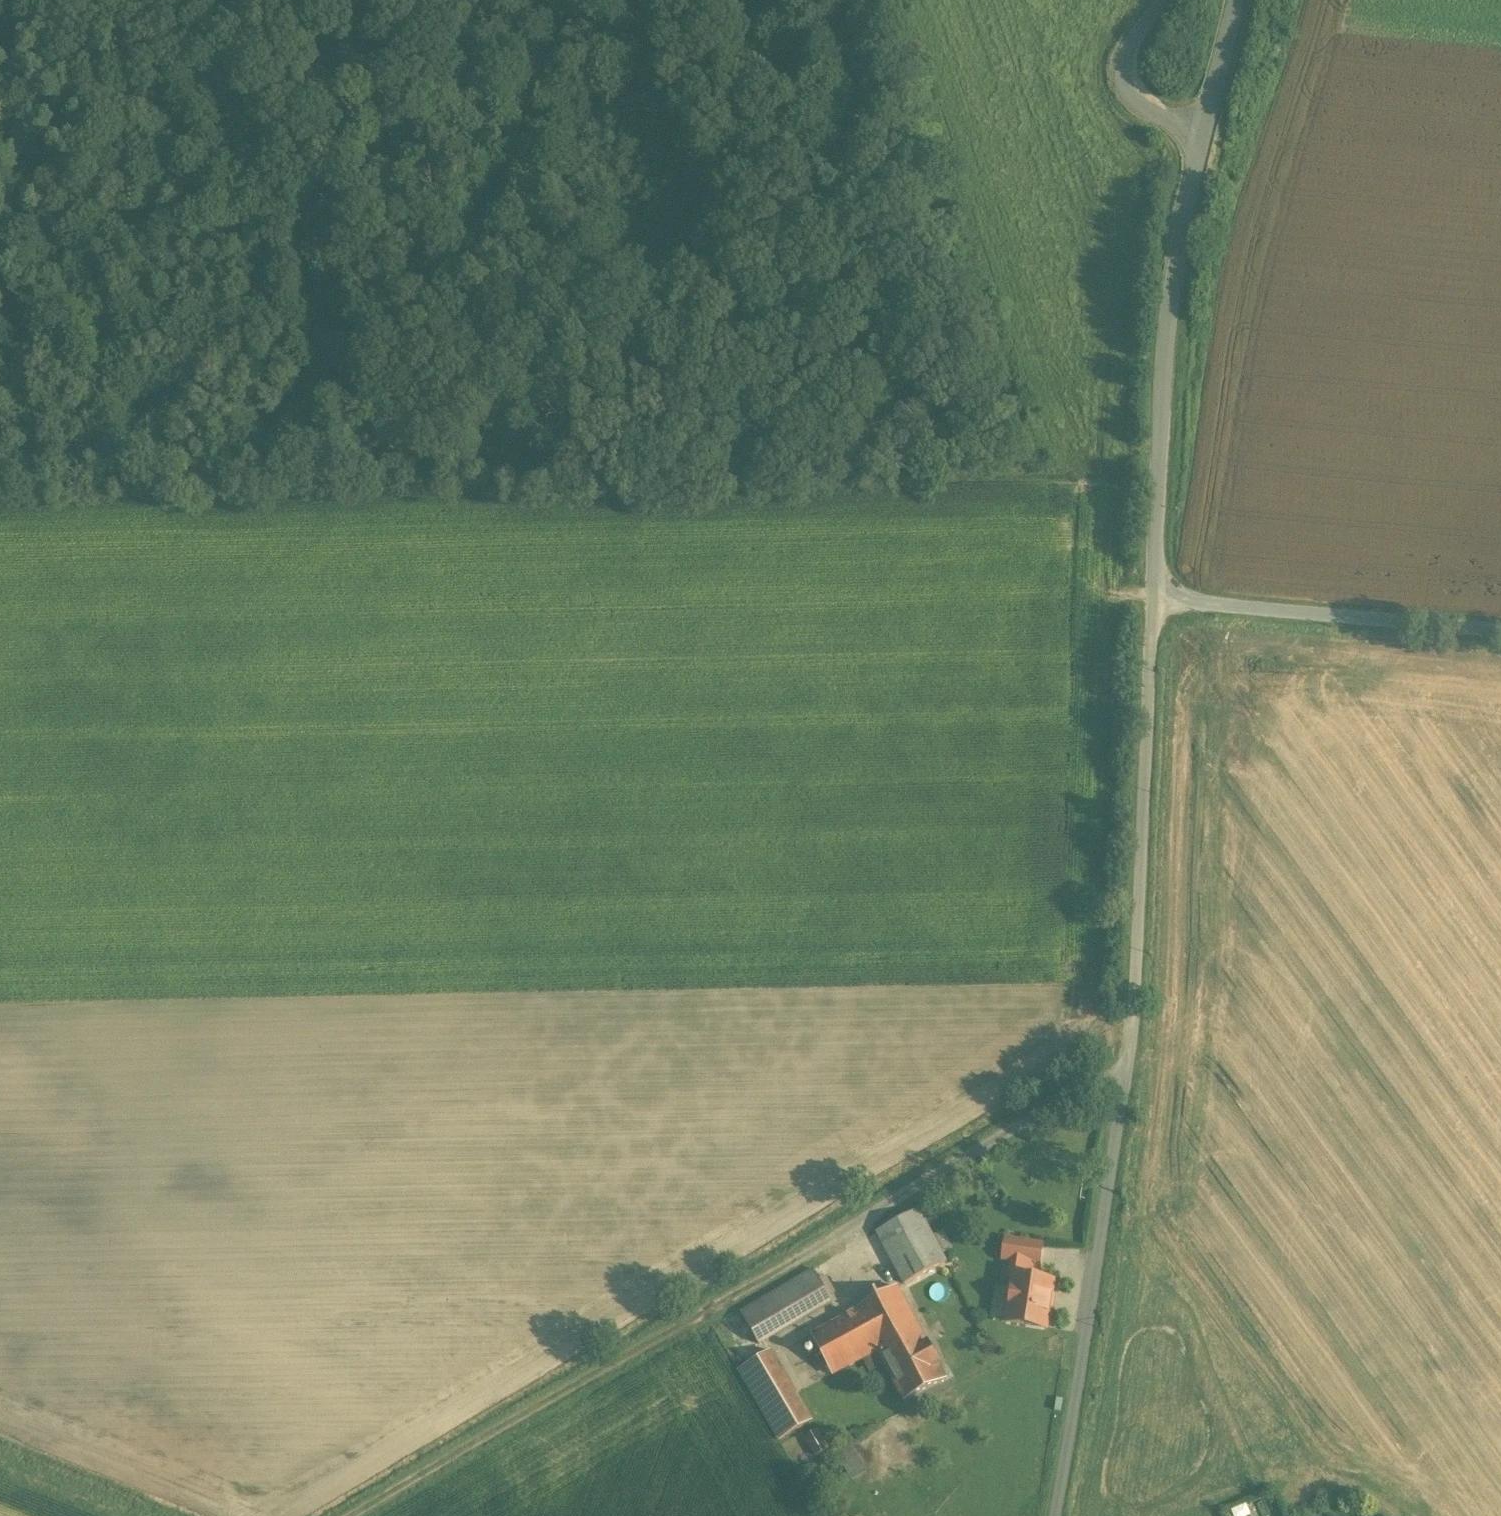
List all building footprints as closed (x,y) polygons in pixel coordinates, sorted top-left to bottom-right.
[(919,1208),(876,1231),(905,1284),(947,1262),(919,1208)] [(1052,1225),(1007,1217),(1002,1246),(1020,1249),(1011,1304),(1052,1312),(1061,1262),(1046,1259),(1052,1225)] [(831,1306),(812,1274),(740,1315),(759,1348),(831,1306)] [(946,1380),(897,1288),(812,1334),(837,1380),(881,1356),(906,1402),(946,1380)] [(817,1418),(775,1349),(741,1369),(784,1438),(817,1418)] [(815,1430),(806,1435),(816,1455),(825,1450),(815,1430)] [(855,1443),(841,1451),(855,1475),(869,1467),(855,1443)]
